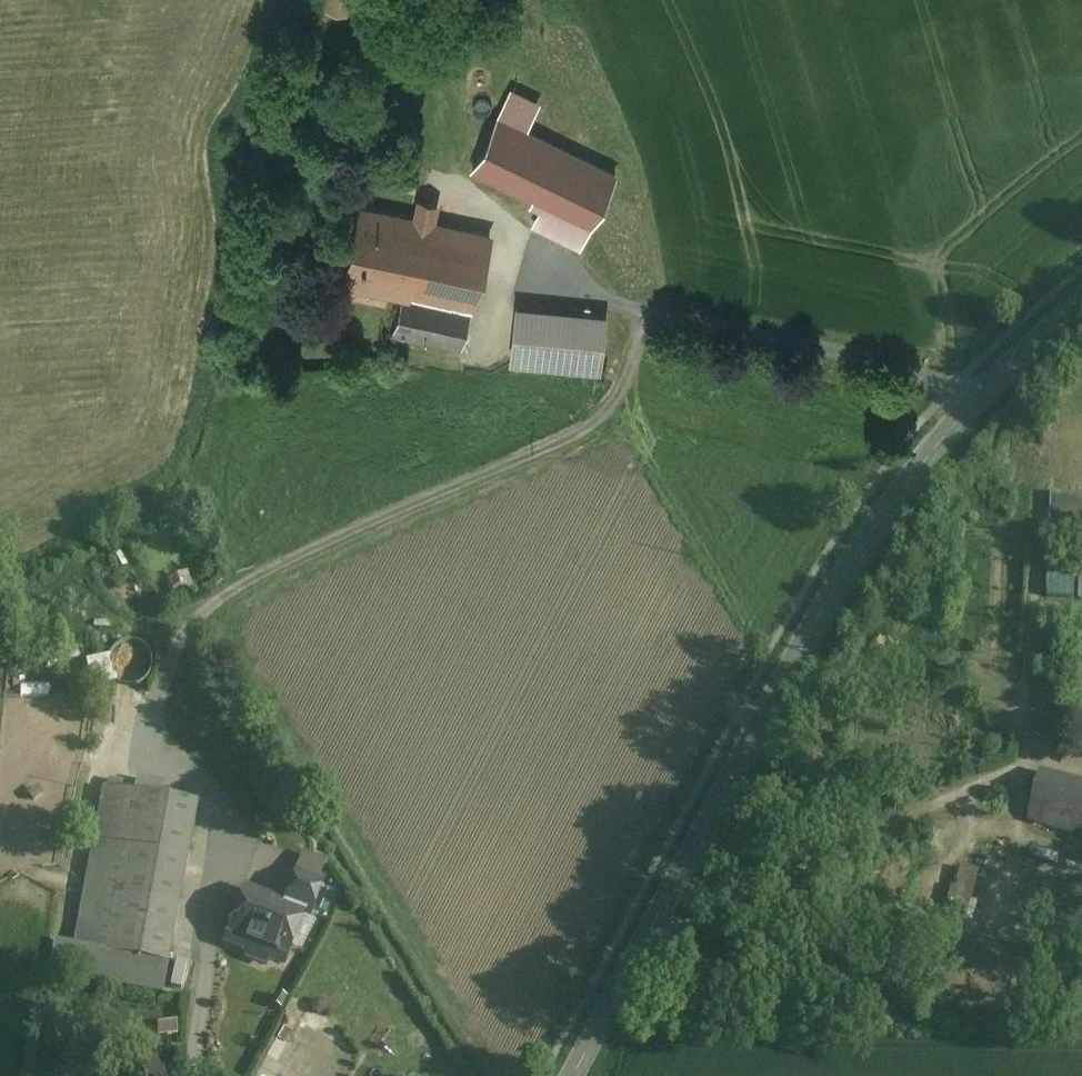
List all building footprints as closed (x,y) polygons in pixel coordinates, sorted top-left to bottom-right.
[(353,8),(355,0),(324,0),(323,2),(353,8)] [(511,89),(472,169),(547,206),(537,226),(580,247),(615,176),(525,132),(540,103),(511,89)] [(415,217),(360,205),(343,277),(403,291),(409,292),(427,220),(433,221),(437,204),(419,200),(415,217)] [(433,221),(427,220),(409,292),(403,291),(393,331),(462,347),(488,235),(433,221)] [(605,317),(517,308),(511,361),(599,370),(605,317)] [(1055,491),(1054,527),(1081,528),(1081,492),(1055,491)] [(1051,567),(1050,594),(1081,594),(1081,568),(1051,567)] [(122,650),(123,672),(148,670),(146,649),(122,650)] [(1037,732),(1056,732),(1056,710),(1037,710),(1037,732)] [(1041,773),(1029,819),(1081,833),(1081,784),(1041,773)] [(198,802),(106,785),(77,944),(169,961),(198,802)] [(298,869),(285,903),(304,910),(303,912),(310,915),(323,878),(298,869)] [(285,903),(246,888),(227,937),(285,960),(303,912),(304,910),(285,903)] [(171,980),(183,982),(187,958),(174,956),(171,980)] [(160,1018),(161,1031),(181,1030),(181,1017),(160,1018)]
